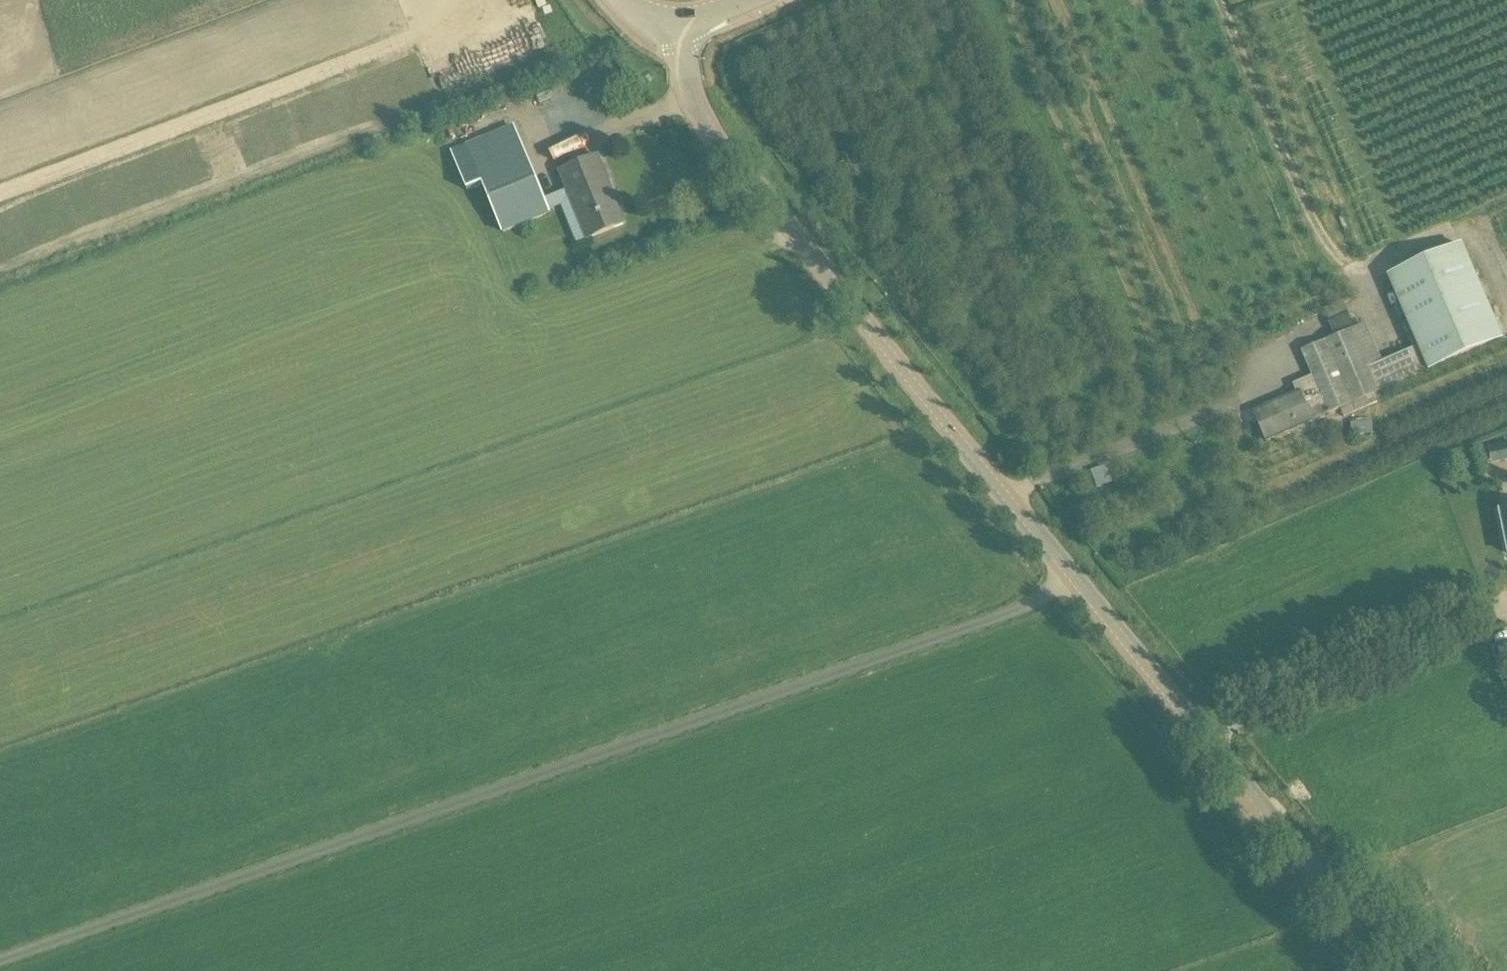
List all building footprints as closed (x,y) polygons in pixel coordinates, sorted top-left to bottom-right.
[(514,125),(450,151),(466,191),(481,184),(502,235),(551,215),(514,125)] [(598,157),(559,172),(586,239),(625,224),(598,157)] [(1419,347),(1380,363),(1364,325),(1360,327),(1357,320),(1352,322),(1348,314),(1329,322),(1335,337),(1302,351),(1313,376),(1293,385),(1297,394),(1254,412),(1267,441),(1314,421),(1313,421),(1341,409),(1344,418),(1378,403),(1374,395),(1502,339),(1462,246),(1389,278),(1419,347)] [(1091,471),(1097,487),(1113,481),(1107,465),(1091,471)]
